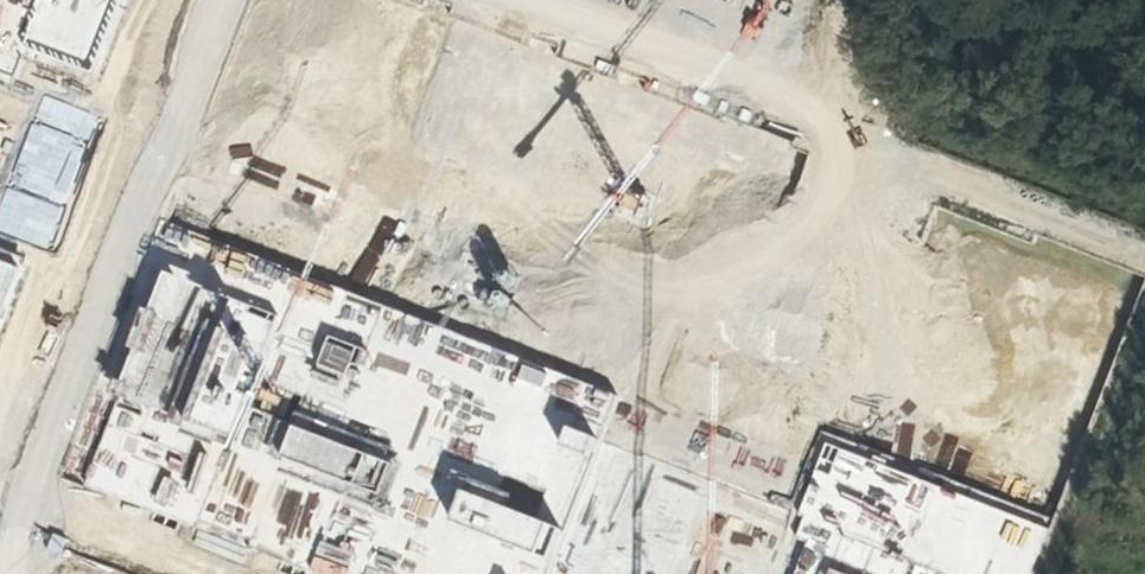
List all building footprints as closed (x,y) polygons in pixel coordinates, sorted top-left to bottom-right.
[(545,211),(578,105),(523,88),(551,0),(269,0),(267,5),(250,0),(204,0),(174,96),(545,211)] [(717,311),(781,121),(809,130),(853,0),(753,0),(635,350),(814,410),(834,350),(717,311)] [(171,231),(76,485),(314,573),(554,573),(620,398),(171,231)] [(1001,301),(988,334),(1014,345),(1027,312),(1001,301)] [(930,302),(919,331),(957,345),(968,316),(930,302)] [(1034,313),(1024,345),(1052,354),(1062,322),(1034,313)] [(888,405),(909,350),(873,336),(852,391),(888,405)] [(1009,422),(1022,428),(1036,395),(1024,390),(1009,422)] [(824,436),(787,536),(803,542),(791,573),(1027,573),(1048,518),(824,436)] [(938,475),(953,480),(963,447),(948,443),(938,475)]
